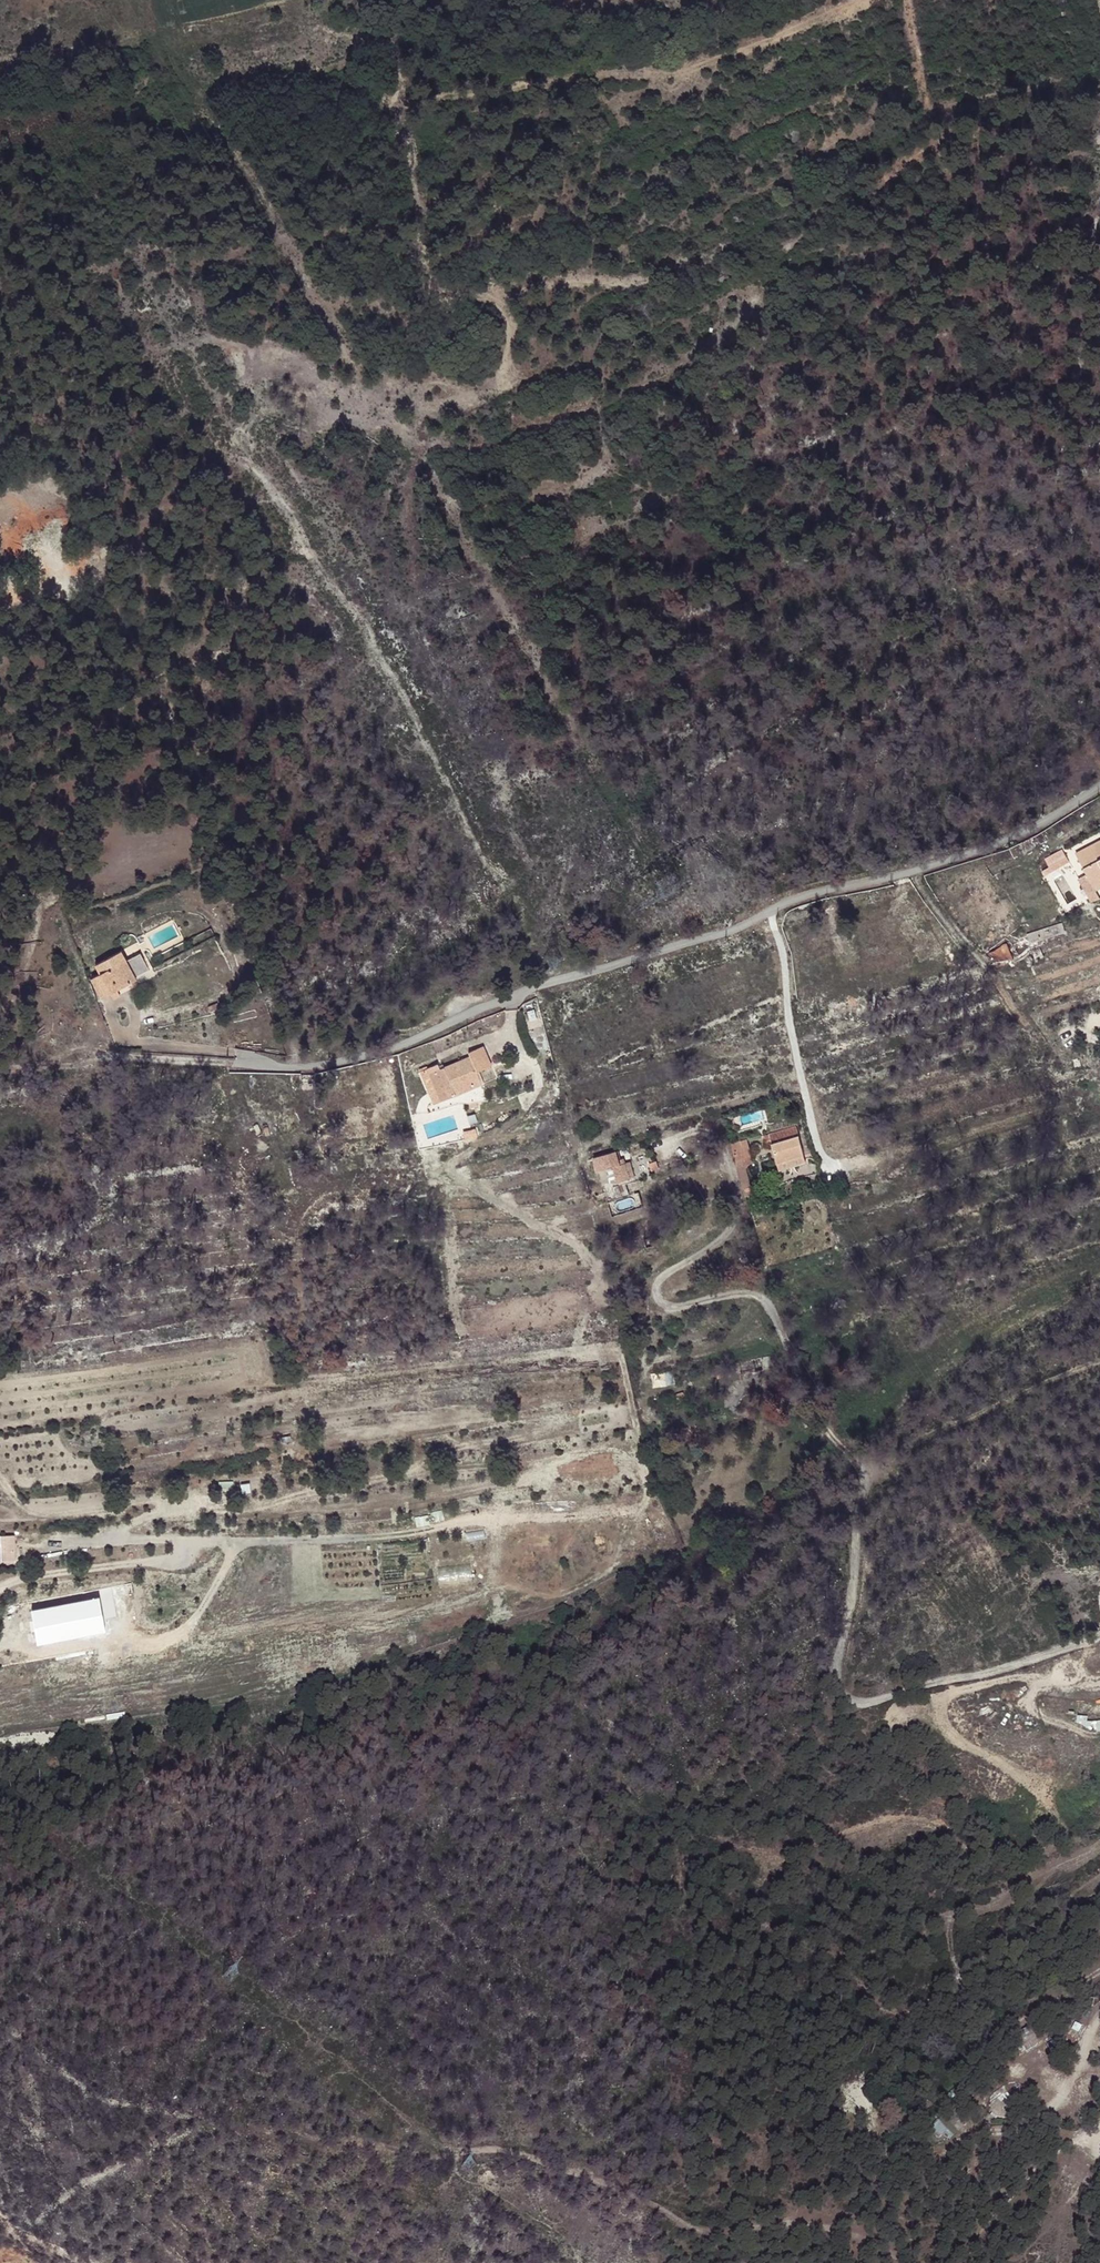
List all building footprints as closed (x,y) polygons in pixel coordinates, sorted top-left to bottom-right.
[(1079,856),(1090,878),(1082,882),(1090,900),(1099,895),(1099,846),(1079,856)] [(1054,871),(1072,861),(1065,848),(1047,858),(1054,871)] [(998,964),(1016,957),(1010,942),(992,949),(998,964)] [(101,974),(91,978),(100,1001),(106,999),(107,1002),(119,997),(117,994),(136,986),(124,956),(98,966),(101,974)] [(486,1052),(470,1060),(480,1079),(494,1070),(486,1052)] [(470,1060),(433,1079),(446,1105),(483,1085),(480,1079),(470,1060)] [(797,1128),(765,1136),(769,1148),(800,1140),(797,1128)] [(733,1143),(749,1195),(757,1193),(749,1166),(756,1164),(749,1138),(733,1143)] [(800,1140),(769,1148),(778,1178),(809,1169),(800,1140)] [(619,1164),(601,1171),(605,1184),(623,1176),(619,1164)] [(626,1181),(615,1186),(618,1197),(630,1193),(626,1181)] [(0,1535),(0,1558),(15,1558),(15,1535),(0,1535)] [(103,1596),(34,1607),(40,1641),(108,1630),(103,1596)]
